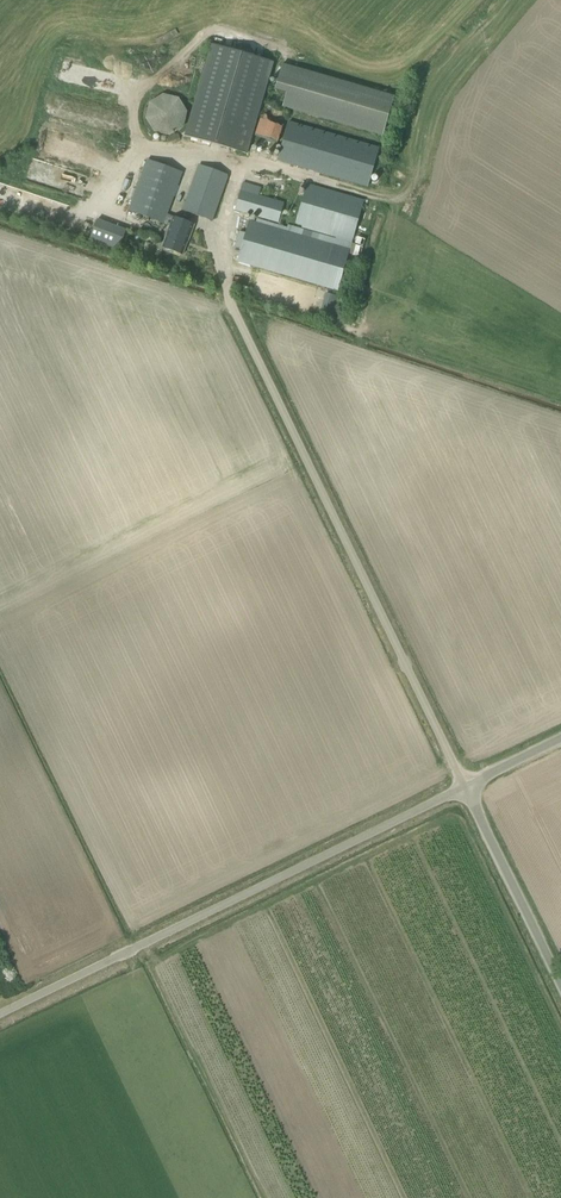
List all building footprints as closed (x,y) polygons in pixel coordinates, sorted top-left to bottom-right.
[(173,17),(194,15),(193,9),(172,12),(173,17)] [(274,63),(248,55),(251,45),(240,42),(237,52),(224,48),(226,44),(219,42),(218,46),(211,44),(185,136),(247,154),(274,63)] [(282,64),(275,89),(287,93),(283,107),(383,136),(394,97),(282,64)] [(154,133),(170,135),(183,128),(187,112),(179,98),(163,94),(149,102),(146,119),(154,133)] [(277,161),(368,187),(379,146),(289,121),(277,161)] [(148,159),(129,210),(164,223),(168,214),(183,172),(148,159)] [(227,174),(199,164),(182,210),(211,221),(227,174)] [(279,223),(285,203),(258,195),(260,187),(243,182),(235,210),(279,223)] [(296,223),(353,239),(364,200),(307,184),(296,223)] [(166,237),(162,248),(182,255),(194,224),(168,214),(164,223),(171,225),(167,234),(166,237)] [(127,229),(97,218),(88,241),(118,252),(127,229)] [(237,261),(338,290),(352,243),(288,224),(287,227),(257,218),(256,221),(249,219),(245,233),(239,231),(235,247),(241,248),(237,261)] [(322,307),(336,312),(341,296),(327,292),(322,307)]
